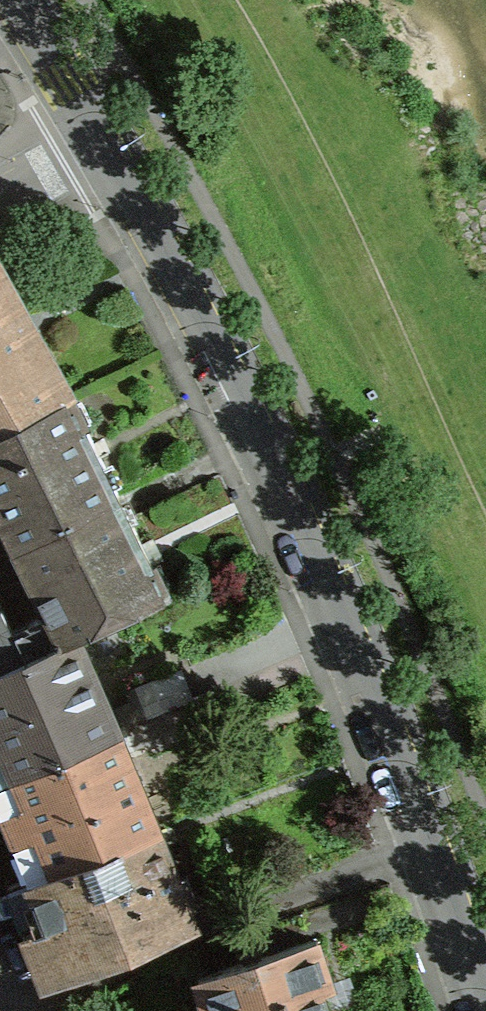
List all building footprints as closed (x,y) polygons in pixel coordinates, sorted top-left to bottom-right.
[(63,400),(11,307),(0,288),(0,431),(63,400)] [(10,549),(111,500),(77,430),(63,400),(0,431),(0,528),(10,549)] [(129,537),(111,500),(10,549),(43,618),(28,625),(41,652),(67,640),(159,598),(129,537)] [(20,662),(0,619),(0,670),(20,662)] [(8,781),(110,738),(82,673),(67,640),(41,652),(20,662),(0,670),(0,763),(8,781)] [(170,679),(120,700),(133,728),(183,707),(170,679)] [(146,756),(196,735),(183,707),(133,728),(146,756)] [(31,838),(47,876),(150,836),(122,767),(110,738),(8,781),(18,806),(0,814),(0,826),(9,848),(31,838)] [(18,937),(35,980),(184,922),(161,863),(150,836),(47,876),(26,884),(43,928),(18,937)] [(311,946),(193,984),(201,1010),(319,1010),(312,988),(323,985),(319,969),(311,946)]
